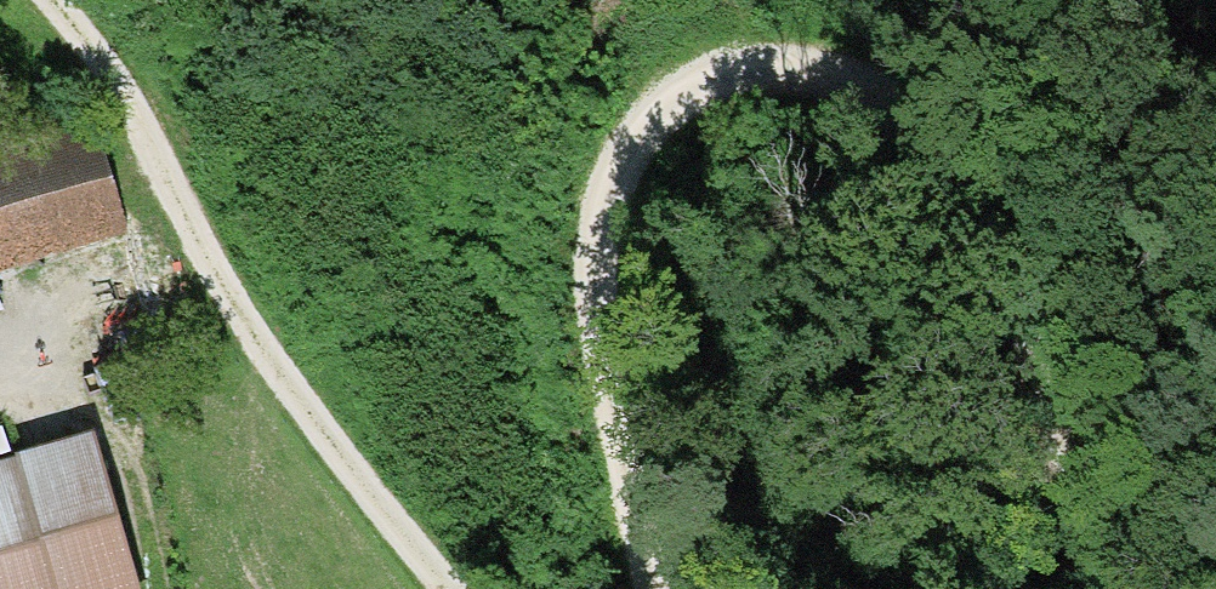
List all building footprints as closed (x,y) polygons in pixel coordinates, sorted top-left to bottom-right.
[(0,140),(0,269),(128,227),(90,110),(0,140)] [(0,454),(0,588),(136,588),(89,428),(0,454)]
